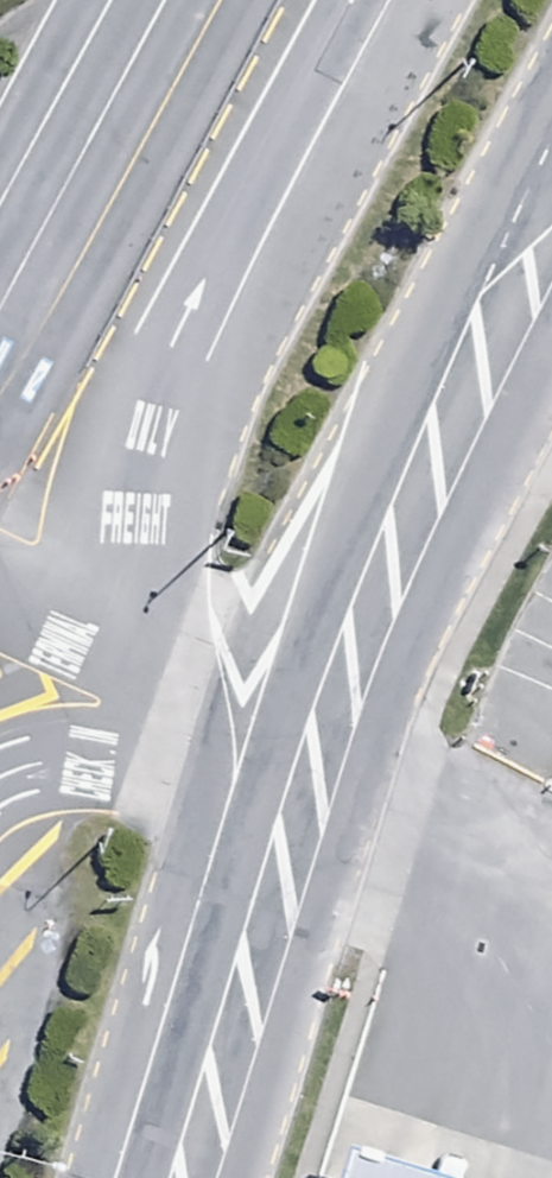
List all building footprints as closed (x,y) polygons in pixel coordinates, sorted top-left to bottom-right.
[(367,1150),(358,1177),(455,1177),(367,1150)]
